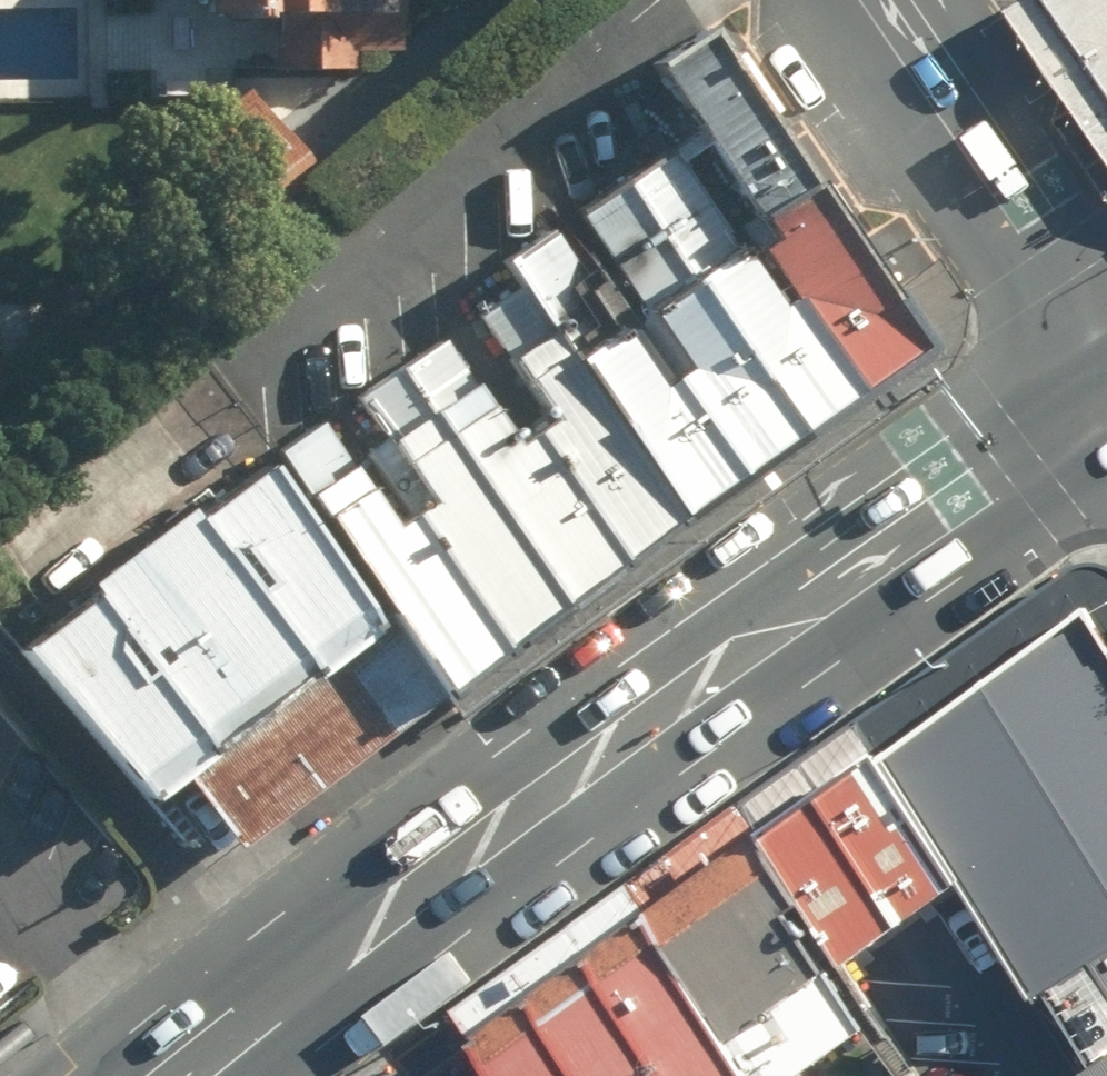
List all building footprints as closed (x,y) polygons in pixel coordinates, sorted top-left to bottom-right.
[(84,107),(88,0),(0,0),(0,104),(84,107)] [(430,0),(213,0),(213,15),(250,15),(249,49),(429,52),(430,0)] [(1106,77),(1106,0),(1057,0),(1106,77)] [(628,174),(804,423),(926,337),(704,26),(657,59),(702,122),(628,174)] [(510,260),(687,503),(804,423),(628,174),(510,260)] [(474,360),(615,554),(687,503),(507,256),(436,308),(474,360)] [(328,396),(503,636),(560,594),(418,399),(385,354),(328,396)] [(418,399),(560,594),(615,554),(474,360),(418,399)] [(275,429),(452,672),(503,636),(325,392),(275,429)] [(448,682),(273,444),(25,624),(145,787),(191,753),(246,829),(448,682)] [(1093,598),(885,744),(966,875),(1089,1075),(1106,1075),(1106,620),(1093,598)] [(966,875),(885,744),(770,829),(850,955),(966,875)] [(770,829),(656,914),(760,1075),(829,1075),(898,1030),(850,955),(770,829)] [(656,914),(484,1043),(506,1075),(760,1075),(656,914)]
